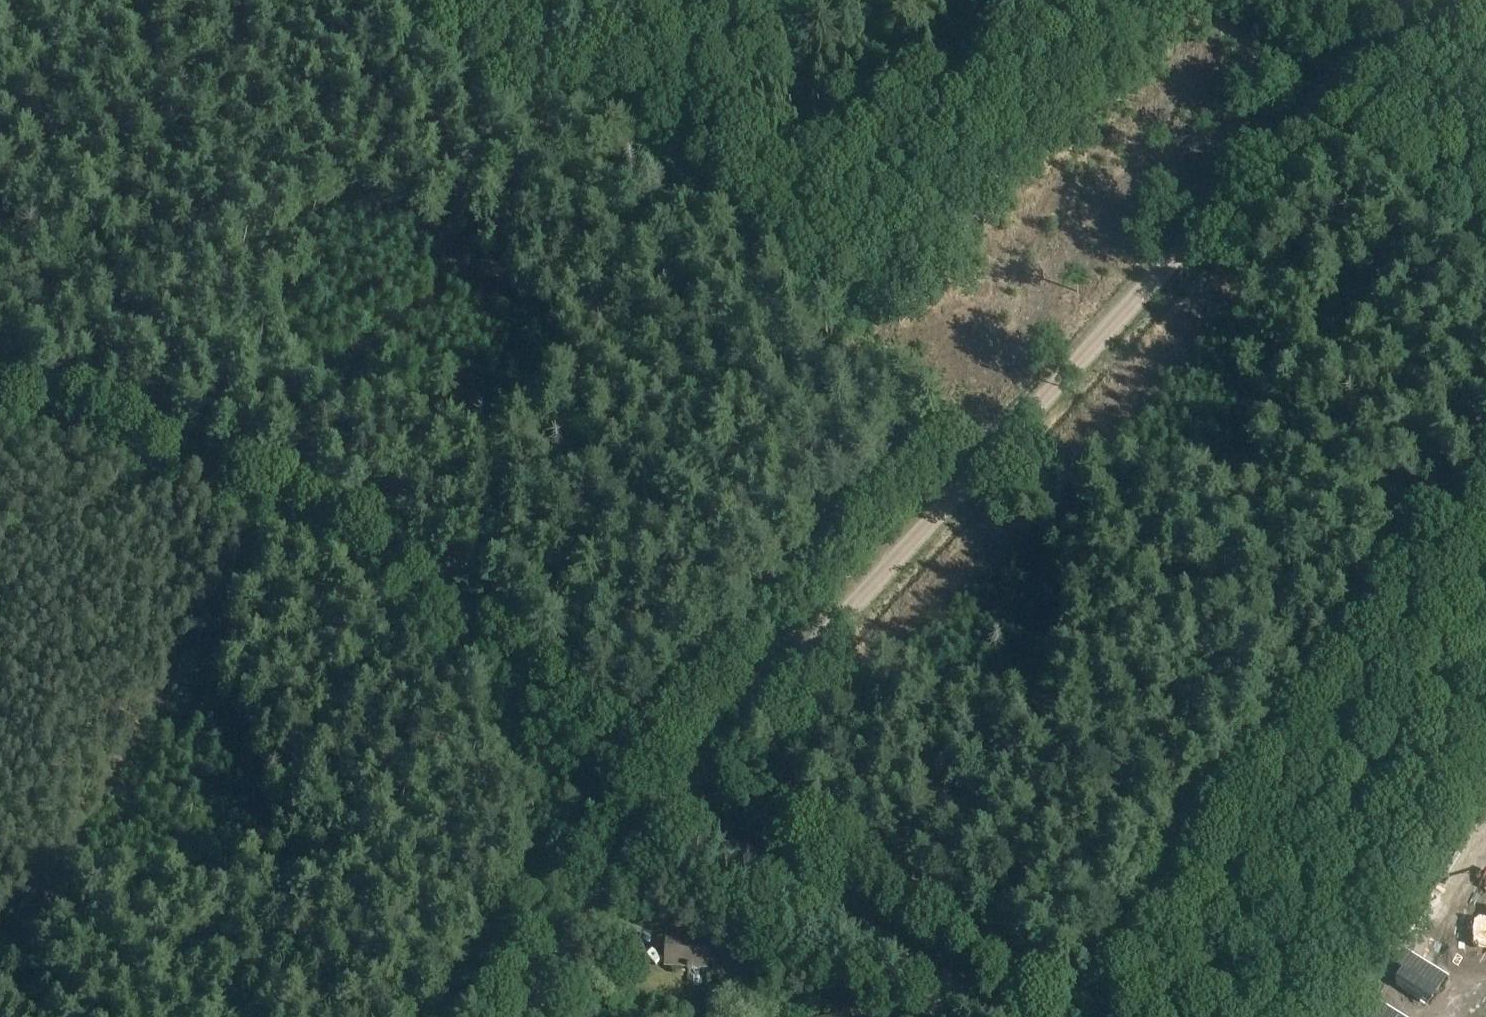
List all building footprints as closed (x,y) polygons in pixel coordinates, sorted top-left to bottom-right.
[(1475,921),(1474,946),(1485,947),(1485,922),(1475,921)] [(665,934),(664,951),(672,952),(671,969),(708,971),(710,937),(665,934)] [(1453,973),(1419,945),(1410,957),(1420,965),(1409,978),(1429,994),(1438,983),(1443,987),(1445,985),(1444,984),(1453,973)] [(628,968),(651,967),(650,950),(627,952),(628,968)] [(734,979),(734,993),(749,994),(749,979),(734,979)] [(1374,1002),(1366,1014),(1370,1016),(1397,1016),(1374,1002)]
